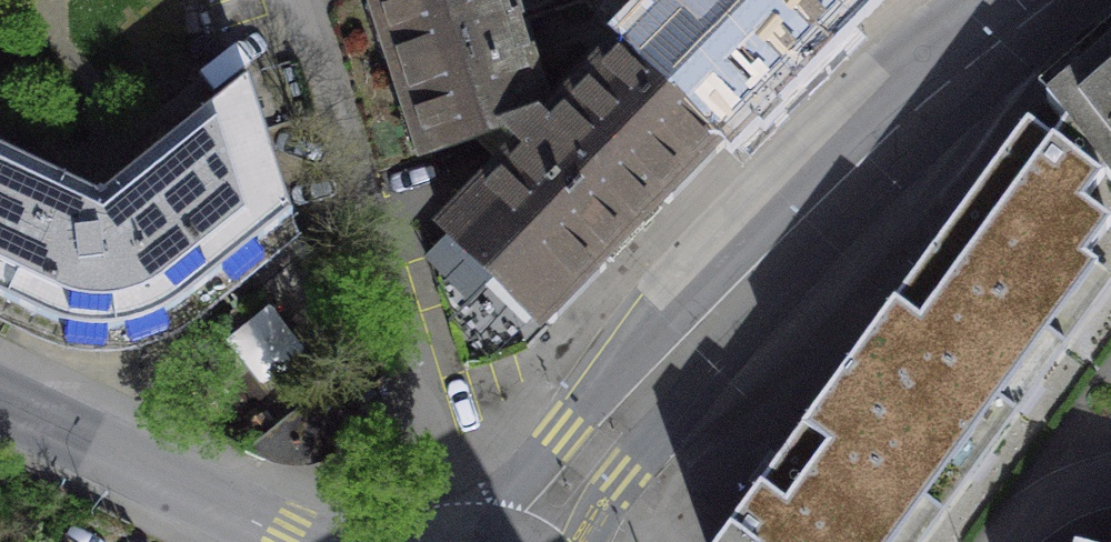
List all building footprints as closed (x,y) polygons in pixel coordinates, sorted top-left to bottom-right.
[(428,153),(483,136),(536,119),(541,118),(520,57),(525,55),(513,21),(509,22),(502,0),(379,0),(428,153)] [(626,51),(714,136),(772,77),(776,81),(836,19),(832,15),(846,0),(676,0),(626,51)] [(1046,97),(1066,121),(1106,171),(1110,177),(1110,41),(1046,97)] [(714,136),(626,51),(548,130),(536,119),(483,136),(498,151),(514,166),(447,233),(535,318),(594,258),(599,263),(662,201),(655,195),(714,136)] [(78,185),(57,230),(46,225),(9,301),(68,327),(67,344),(106,347),(106,330),(126,331),(132,345),(168,331),(161,316),(184,302),(222,271),(232,283),(264,259),(254,246),(292,215),(248,79),(102,197),(78,185)] [(1096,268),(1085,258),(1110,223),(1083,203),(1106,171),(1066,121),(1052,142),(1026,125),(717,541),(895,541),(1096,268)] [(9,301),(46,225),(57,230),(78,185),(0,149),(0,297),(9,301)] [(384,373),(377,350),(247,453),(261,460),(267,459),(272,455),(263,444),(300,414),(319,438),(324,442),(331,444),(338,443),(343,440),(347,436),(349,429),(349,423),(347,418),(342,411),(382,379),(384,376),(384,373)]
